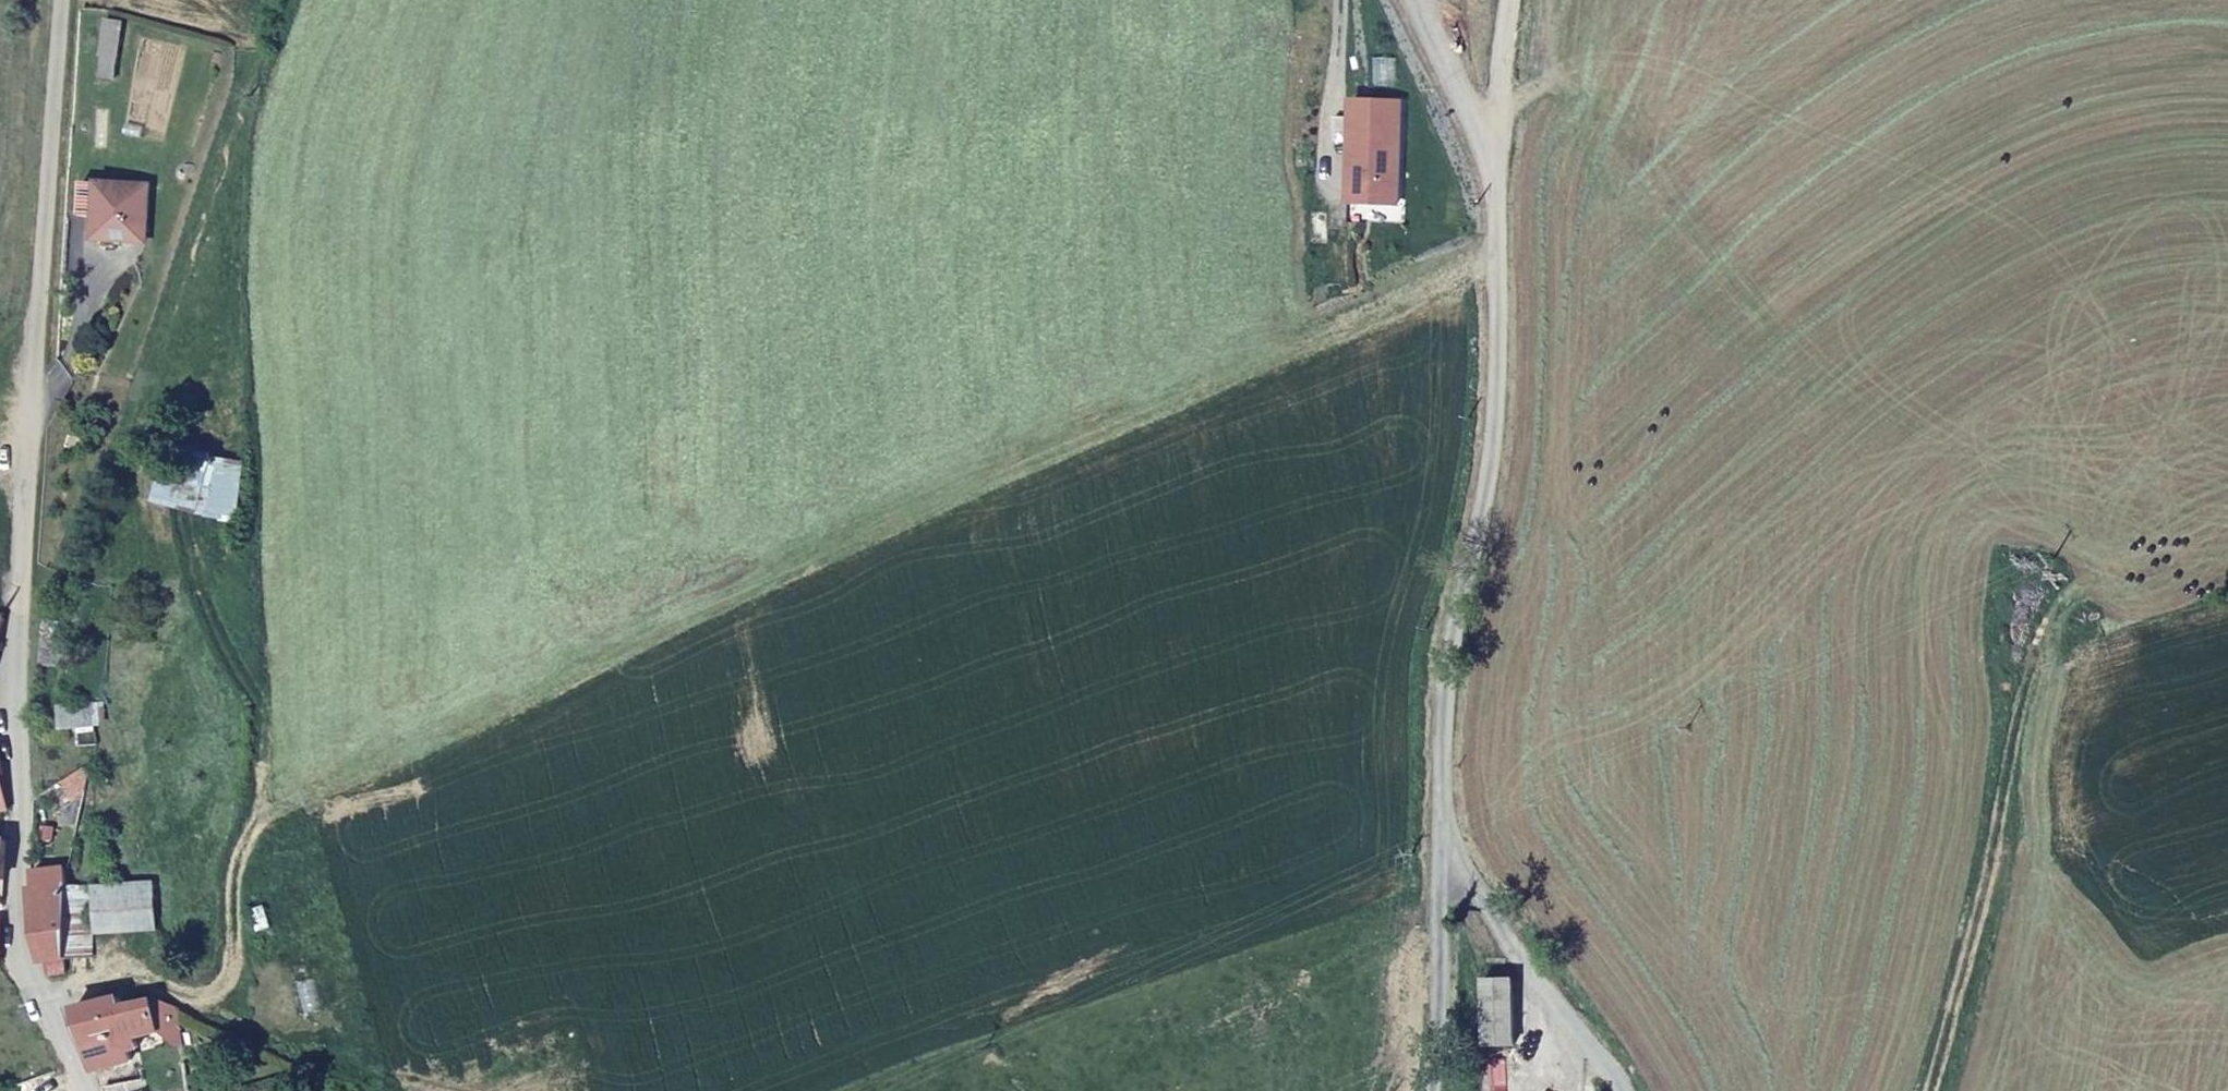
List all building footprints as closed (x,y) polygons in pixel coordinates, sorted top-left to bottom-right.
[(1399,200),(1401,104),(1348,102),(1346,199),(1399,200)] [(143,241),(147,184),(95,183),(93,238),(143,241)] [(95,727),(91,702),(55,708),(60,733),(95,727)] [(71,961),(66,905),(69,874),(31,876),(33,921),(43,964),(71,961)] [(152,927),(149,886),(68,891),(66,905),(71,961),(97,959),(95,931),(152,927)] [(1510,1043),(1509,980),(1482,981),(1483,1044),(1510,1043)] [(132,1048),(127,1034),(152,1024),(143,1001),(141,1000),(122,1006),(113,997),(67,1014),(89,1076),(123,1064),(119,1053),(132,1048)] [(164,1020),(162,1011),(143,1001),(152,1024),(164,1020)] [(139,1080),(107,1090),(143,1090),(139,1080)]
